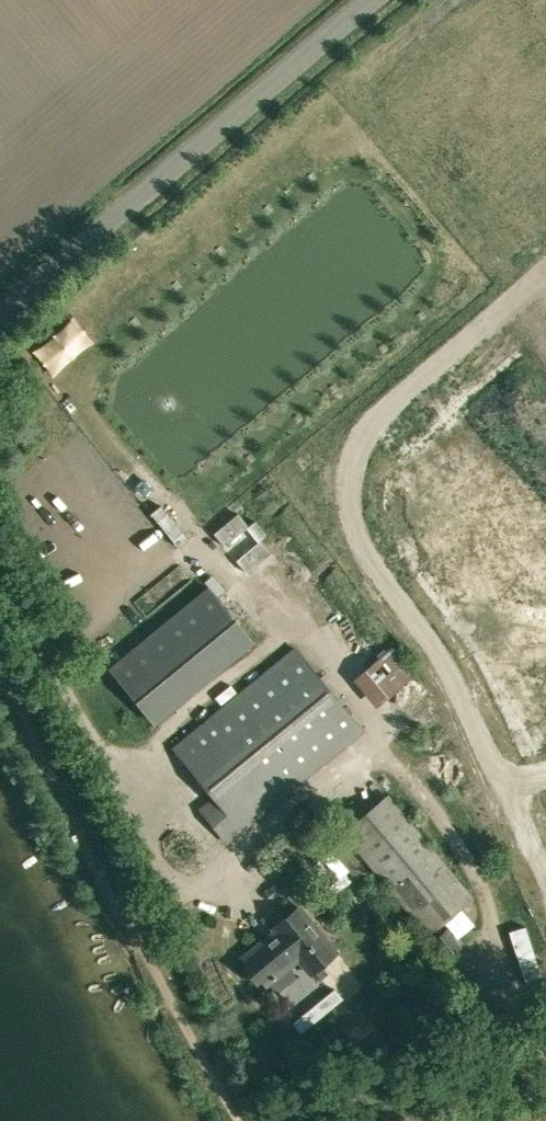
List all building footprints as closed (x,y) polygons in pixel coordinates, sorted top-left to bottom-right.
[(215,797),(201,808),(228,841),(363,731),(295,648),(174,747),(215,797)] [(428,933),(473,895),(388,795),(343,833),(428,933)] [(267,985),(299,958),(312,974),(337,953),(299,906),(273,928),(276,931),(244,958),(267,985)] [(525,927),(509,932),(525,981),(541,976),(525,927)] [(446,932),(425,949),(442,969),(463,952),(446,932)] [(335,989),(293,1023),(301,1032),(334,1006),(342,1015),(350,1008),(335,989)]
